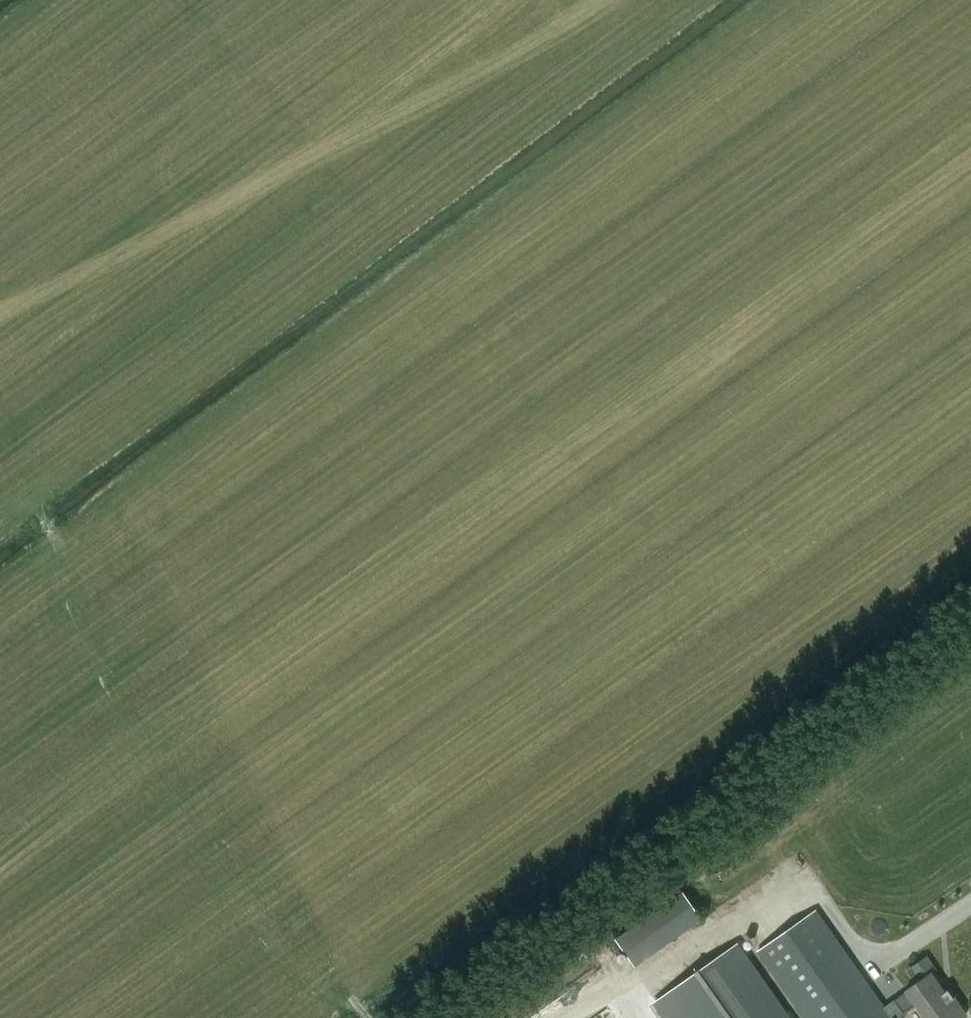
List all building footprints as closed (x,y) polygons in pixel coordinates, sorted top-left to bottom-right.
[(635,969),(703,922),(683,893),(615,941),(635,969)] [(947,989),(943,991),(931,974),(905,990),(906,991),(885,1007),(816,909),(757,952),(804,1017),(899,1017),(916,1006),(925,1017),(961,1017),(965,1015),(947,989)] [(738,942),(654,1001),(666,1017),(791,1017),(738,942)]
